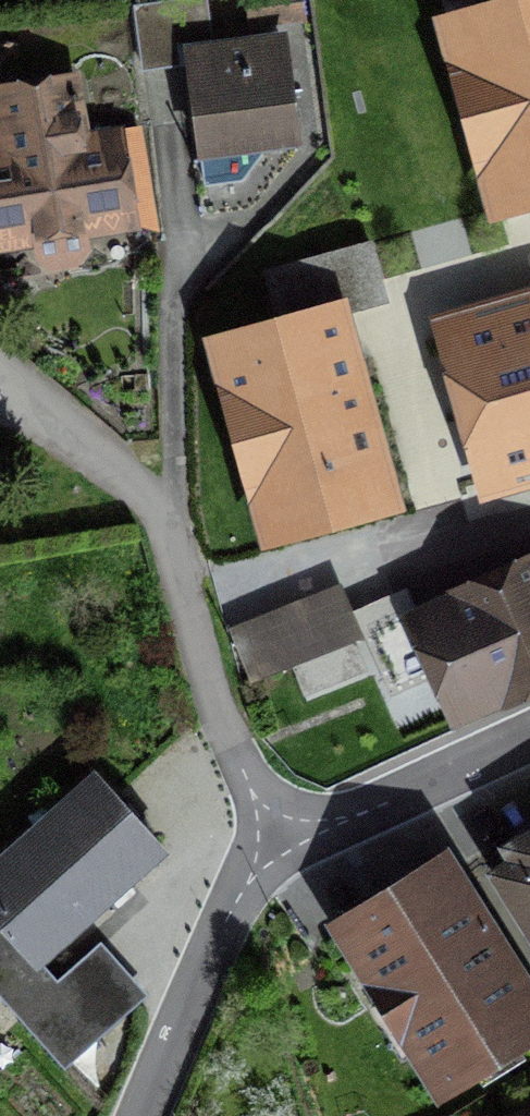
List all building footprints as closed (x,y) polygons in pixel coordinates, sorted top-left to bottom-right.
[(252,28),(303,20),(300,0),(248,0),(252,28)] [(453,22),(503,206),(529,199),(529,1),(453,22)] [(289,56),(185,71),(199,168),(304,153),(289,56)] [(0,159),(0,272),(159,249),(143,138),(104,144),(96,87),(4,100),(13,157),(0,159)] [(449,336),(488,475),(529,463),(529,313),(449,336)] [(335,315),(223,345),(274,535),(386,505),(339,330),(335,315)] [(357,612),(376,656),(420,636),(454,712),(529,677),(529,575),(421,624),(405,590),(357,612)] [(338,591),(231,636),(250,681),(357,636),(338,591)] [(0,855),(0,998),(1,999),(164,852),(93,772),(0,855)] [(529,915),(529,853),(502,872),(529,915)] [(444,1085),(529,1031),(529,1007),(446,871),(349,931),(444,1085)] [(81,967),(25,1014),(68,1065),(124,1018),(81,967)]
